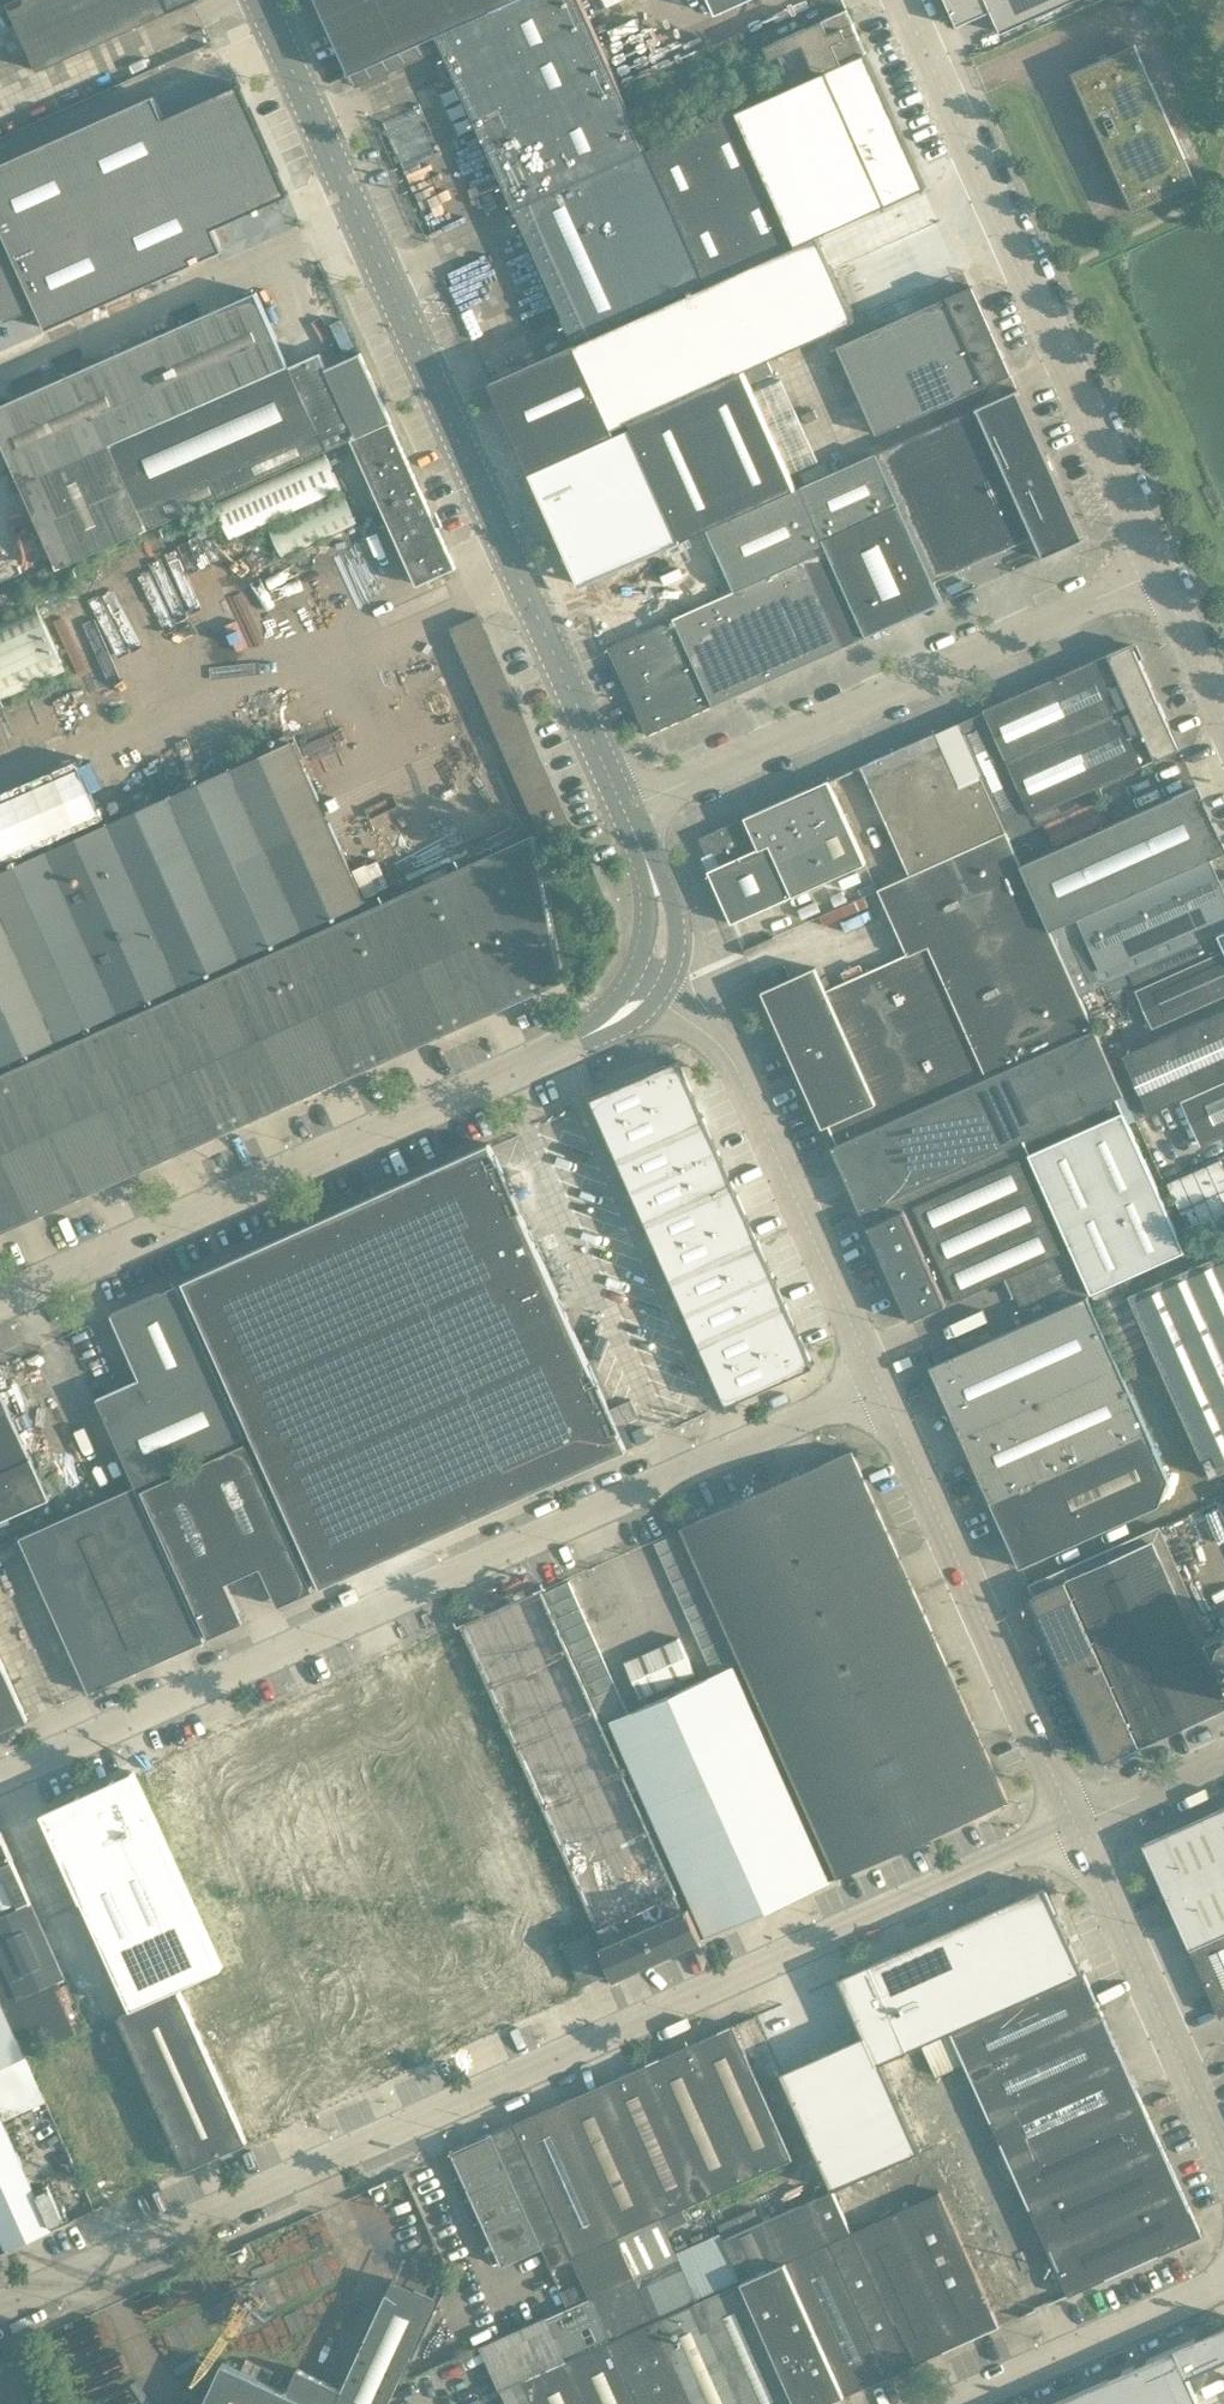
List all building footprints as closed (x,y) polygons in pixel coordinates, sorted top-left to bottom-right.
[(8,2),(38,69),(191,1),(193,0),(12,0),(8,2)] [(352,75),(437,37),(573,339),(707,279),(709,283),(797,244),(736,109),(649,149),(582,0),(318,0),(352,75)] [(746,0),(710,0),(716,14),(746,0)] [(957,26),(991,10),(1001,32),(1073,0),(946,0),(957,26)] [(793,84),(811,76),(867,51),(847,8),(774,41),(793,84)] [(1135,44),(1072,72),(1134,211),(1197,183),(1135,44)] [(0,242),(0,305),(7,320),(38,306),(47,328),(224,249),(214,227),(289,193),(274,160),(263,135),(251,108),(239,82),(164,116),(155,94),(0,163),(0,222),(7,239),(0,242)] [(952,242),(898,105),(862,120),(917,256),(952,242)] [(1,137),(7,151),(50,134),(44,119),(1,137)] [(709,283),(576,343),(614,427),(614,428),(634,419),(743,369),(835,328),(855,319),(855,317),(833,269),(818,235),(797,244),(709,283)] [(482,302),(478,288),(469,291),(463,275),(454,278),(465,308),(482,302)] [(840,344),(859,389),(992,329),(972,285),(840,344)] [(352,437),(390,420),(359,351),(325,366),(318,351),(288,365),(255,290),(0,403),(0,429),(59,565),(150,527),(352,437)] [(992,329),(859,389),(878,433),(1011,373),(992,329)] [(530,471),(587,446),(616,432),(614,428),(614,427),(576,343),(490,381),(530,471)] [(797,483),(748,374),(636,423),(676,511),(686,533),(797,483)] [(777,393),(792,444),(806,439),(788,377),(757,386),(760,398),(777,393)] [(918,588),(1033,536),(1042,557),(1057,550),(1056,547),(1065,543),(1066,546),(1085,538),(1084,535),(1083,536),(1025,407),(1018,391),(1019,390),(1018,388),(799,486),(711,525),(739,588),(608,646),(647,734),(844,646),(927,609),(918,588)] [(455,567),(390,421),(352,438),(418,585),(455,567)] [(633,426),(530,472),(580,585),(684,539),(633,426)] [(327,453),(214,502),(229,536),(342,487),(327,453)] [(265,521),(281,556),(357,522),(342,488),(265,521)] [(66,669),(37,605),(0,622),(0,699),(66,669)] [(450,628),(541,831),(569,819),(478,615),(450,628)] [(1179,748),(1132,643),(984,709),(985,710),(957,722),(981,774),(1006,831),(1009,838),(1104,796),(1099,784),(1179,748)] [(936,731),(861,765),(908,874),(1006,831),(981,774),(960,783),(936,731)] [(0,871),(0,1063),(364,900),(293,740),(0,871)] [(866,862),(828,779),(699,837),(707,854),(714,851),(720,864),(708,870),(731,922),(866,862)] [(1220,880),(1210,858),(1223,851),(1223,848),(1196,785),(1021,863),(1079,995),(1130,972),(1223,930),(1223,878),(1220,880)] [(815,966),(768,988),(762,990),(823,1126),(828,1124),(837,1143),(1094,1028),(1079,995),(1021,863),(1009,838),(1006,831),(908,874),(898,879),(927,944),(825,989),(815,966)] [(563,979),(535,835),(197,986),(0,1074),(0,1232),(563,979)] [(366,892),(390,881),(379,857),(355,867),(366,892)] [(1130,972),(1153,1025),(1223,993),(1223,930),(1130,972)] [(1223,1080),(1223,1009),(1109,1060),(1124,1093),(1117,1097),(1129,1123),(1136,1120),(1182,1099),(1223,1080)] [(1186,1250),(1129,1123),(1117,1097),(1124,1093),(1109,1060),(1094,1028),(837,1143),(831,1146),(909,1320),(1006,1276),(1026,1321),(1186,1250)] [(644,1073),(591,1097),(593,1102),(725,1401),(727,1404),(801,1371),(801,1370),(813,1365),(810,1359),(811,1359),(805,1346),(804,1344),(681,1066),(678,1059),(666,1065),(665,1064),(644,1073)] [(1182,1099),(1202,1143),(1223,1133),(1223,1080),(1182,1099)] [(184,1280),(321,1585),(627,1449),(490,1142),(184,1280)] [(1166,1181),(1188,1234),(1223,1219),(1223,1169),(1219,1158),(1166,1181)] [(1129,1294),(1133,1304),(1210,1476),(1223,1470),(1223,1251),(1129,1294)] [(1093,1295),(1129,1377),(1138,1372),(1130,1354),(1147,1347),(1119,1283),(1093,1295)] [(97,1397),(136,1485),(245,1436),(177,1284),(162,1291),(162,1292),(112,1314),(140,1377),(97,1397)] [(1169,1478),(1147,1428),(1087,1295),(930,1365),(1020,1566),(1159,1504),(1169,1478)] [(51,1501),(0,1374),(0,1522),(51,1501)] [(194,1465),(243,1574),(261,1566),(278,1605),(314,1589),(246,1441),(194,1465)] [(1008,1799),(922,1607),(851,1450),(681,1527),(838,1876),(840,1875),(839,1874),(877,1857),(877,1858),(909,1844),(908,1843),(914,1840),(915,1841),(922,1838),(968,1817),(968,1816),(1005,1799),(1006,1800),(1008,1799)] [(243,1574),(194,1465),(142,1489),(209,1637),(244,1621),(226,1582),(243,1574)] [(21,1537),(89,1691),(205,1640),(136,1485),(21,1537)] [(1030,1583),(1029,1583),(1033,1594),(1032,1595),(1106,1759),(1223,1706),(1223,1670),(1208,1634),(1159,1525),(1030,1583)] [(353,1588),(341,1594),(345,1603),(358,1597),(353,1588)] [(1223,1670),(1223,1627),(1208,1634),(1223,1670)] [(628,1657),(646,1699),(699,1676),(681,1634),(628,1657)] [(27,1718),(0,1658),(0,1730),(27,1718)] [(678,1874),(706,1935),(829,1880),(733,1665),(609,1720),(678,1874)] [(505,1753),(458,1768),(488,1859),(535,1844),(505,1753)] [(134,1770),(42,1812),(82,1899),(83,1899),(132,2007),(222,1967),(134,1770)] [(1143,1843),(1190,1948),(1223,1933),(1223,1806),(1143,1843)] [(0,1832),(0,2250),(68,2225),(53,2185),(36,2191),(8,2114),(46,2101),(9,1999),(64,1979),(9,1829),(0,1832)] [(863,2033),(780,2071),(832,2188),(920,2149),(900,2106),(881,2061),(908,2049),(950,2030),(1083,1971),(1060,1918),(1045,1884),(842,1974),(838,1976),(863,2033)] [(601,1941),(615,1974),(704,1937),(690,1904),(601,1941)] [(328,1925),(225,1971),(292,2120),(395,2075),(330,1930),(328,1925)] [(1190,1948),(1220,2013),(1223,2011),(1223,1933),(1190,1948)] [(566,1943),(582,1982),(604,1973),(586,1934),(566,1943)] [(118,2015),(175,2142),(186,2168),(292,2120),(225,1971),(118,2015)] [(1084,1972),(951,2031),(1069,2293),(1202,2233),(1201,2231),(1200,2231),(1084,1972)] [(748,2025),(754,2040),(764,2036),(755,2014),(736,2022),(739,2028),(748,2025)] [(644,2064),(703,2196),(748,2176),(763,2170),(792,2157),(733,2024),(644,2064)] [(644,2064),(601,2083),(660,2215),(703,2196),(644,2064)] [(557,2103),(635,2277),(679,2258),(660,2215),(601,2083),(557,2103)] [(513,2123),(492,2132),(542,2245),(552,2268),(573,2258),(583,2281),(563,2290),(570,2306),(571,2306),(592,2296),(635,2277),(557,2103),(513,2123)] [(451,2149),(502,2263),(542,2245),(492,2132),(491,2131),(451,2149)] [(911,2363),(851,2231),(833,2189),(766,2219),(844,2393),(911,2363)] [(851,2231),(911,2363),(922,2358),(999,2324),(940,2192),(921,2200),(851,2231)] [(717,2222),(723,2236),(760,2219),(754,2206),(717,2222)] [(797,2403),(819,2403),(844,2393),(766,2219),(723,2238),(797,2403)] [(745,2403),(797,2403),(723,2238),(679,2258),(745,2403)] [(635,2277),(692,2403),(745,2403),(679,2258),(635,2277)] [(592,2296),(640,2403),(692,2403),(635,2277),(592,2296)] [(437,2299),(393,2278),(342,2389),(299,2369),(288,2392),(218,2360),(198,2403),(388,2403),(437,2299)] [(592,2296),(571,2306),(570,2306),(481,2346),(507,2403),(640,2403),(592,2296)] [(1187,2376),(1223,2359),(1223,2324),(1045,2403),(1200,2403),(1187,2376)]
